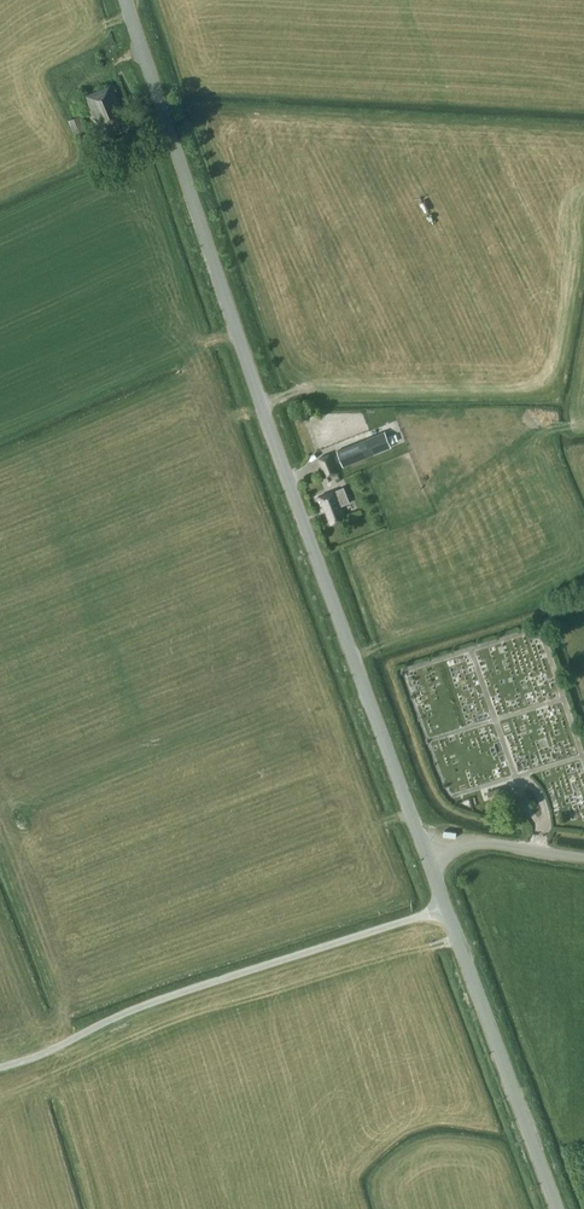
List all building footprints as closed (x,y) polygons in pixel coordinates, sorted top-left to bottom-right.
[(124,112),(111,83),(72,100),(78,114),(87,110),(94,125),(90,126),(93,133),(102,130),(105,137),(115,133),(115,132),(127,127),(121,113),(124,112)] [(78,115),(68,120),(74,134),(85,129),(78,115)] [(342,463),(372,451),(367,438),(337,450),(342,463)] [(319,458),(326,476),(337,472),(330,454),(319,458)] [(326,509),(331,523),(345,518),(340,506),(350,502),(344,487),(317,497),(322,511),(326,509)] [(488,791),(490,798),(502,795),(500,787),(488,791)]
